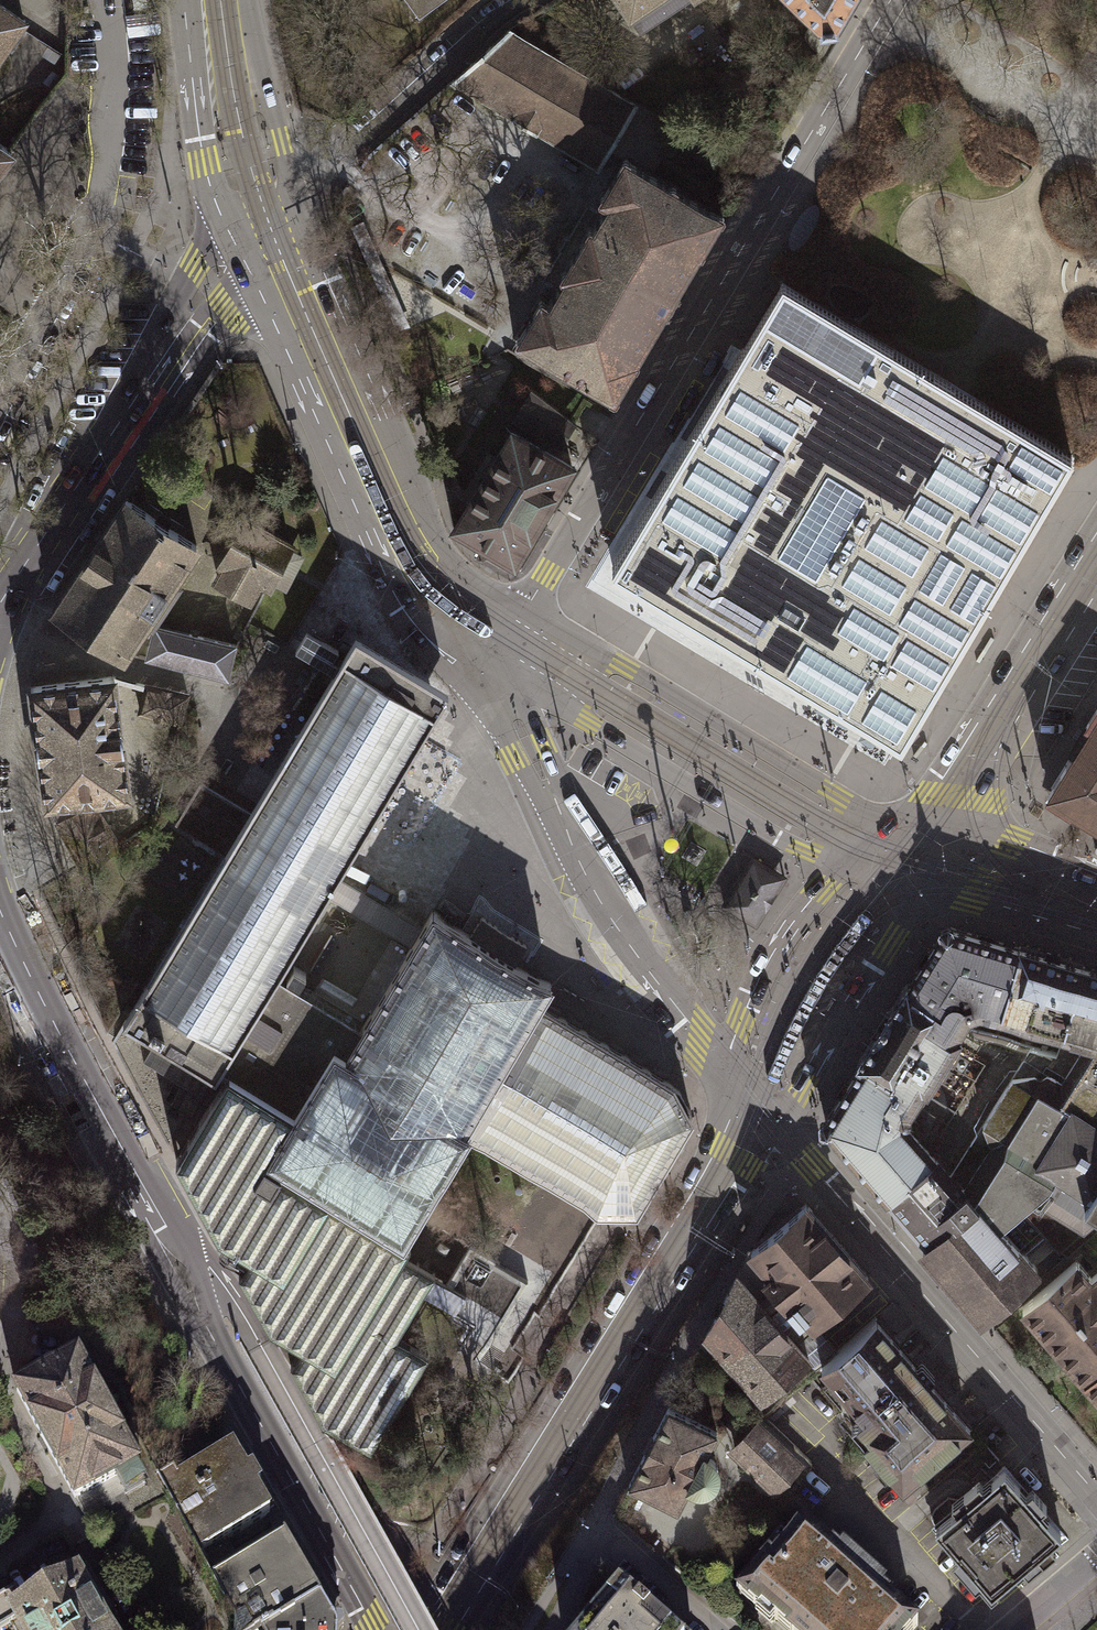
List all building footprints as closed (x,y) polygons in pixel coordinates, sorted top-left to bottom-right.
[(419,18),(444,0),(406,0),(419,18)] [(654,0),(619,0),(630,16),(631,15),(654,0)] [(631,15),(641,30),(686,0),(654,0),(631,15)] [(821,29),(823,29),(823,34),(836,33),(835,27),(836,27),(849,7),(853,0),(792,0),(821,29)] [(24,20),(0,4),(0,52),(24,20)] [(675,129),(510,32),(450,85),(599,169),(610,150),(627,159),(650,173),(675,129)] [(650,173),(627,159),(601,203),(609,208),(551,305),(545,301),(517,348),(614,405),(725,217),(650,173)] [(783,281),(610,568),(778,668),(902,742),(1074,456),(951,382),(852,323),(783,281)] [(577,426),(531,391),(513,421),(562,452),(577,426)] [(581,469),(515,430),(454,533),(475,546),(476,551),(478,556),(483,558),(488,558),(492,556),(518,572),(581,469)] [(192,546),(122,501),(49,611),(119,657),(192,546)] [(267,586),(291,543),(248,519),(222,565),(224,567),(218,579),(250,597),(259,582),(267,586)] [(222,678),(231,645),(150,625),(142,658),(222,678)] [(220,854),(118,1024),(211,1080),(216,1070),(223,1074),(171,1160),(213,1236),(245,1254),(233,1273),(250,1303),(264,1329),(296,1347),(285,1366),(316,1422),(366,1451),(423,1356),(392,1337),(430,1273),(399,1254),(405,1243),(398,1238),(462,1132),(543,1180),(595,1212),(602,1213),(623,1214),(631,1211),(687,1119),(686,1109),(675,1090),(669,1084),(535,1003),(548,981),(511,959),(523,939),(500,926),(477,911),(465,931),(428,909),(417,927),(332,877),(344,857),(437,704),(444,692),(401,667),(351,637),(344,648),(330,672),(250,804),(244,813),(195,783),(170,824),(220,854)] [(113,676),(30,686),(45,803),(70,799),(129,792),(113,676)] [(188,685),(148,676),(139,711),(179,721),(188,685)] [(1077,746),(1051,788),(1096,817),(1096,714),(1077,746)] [(70,799),(45,803),(82,869),(119,845),(92,802),(75,811),(70,799)] [(724,904),(748,919),(748,917),(747,917),(754,905),(756,905),(768,885),(767,883),(774,872),(776,873),(777,872),(753,857),(743,873),(741,873),(733,887),(734,889),(724,904)] [(756,924),(785,877),(777,872),(776,873),(774,872),(767,883),(768,885),(756,905),(754,905),(747,917),(748,917),(748,919),(756,924)] [(999,1015),(1019,946),(950,923),(939,929),(902,985),(938,1009),(948,993),(964,999),(969,1012),(978,1008),(999,1015)] [(1063,1033),(1083,965),(1019,946),(999,1015),(1063,1033)] [(1083,965),(1063,1033),(1096,1043),(1096,969),(1083,965)] [(938,1009),(902,985),(888,1011),(848,1075),(825,1114),(826,1126),(865,1170),(886,1195),(935,1154),(950,1171),(1030,1044),(963,1023),(969,1012),(964,999),(948,993),(938,1009)] [(886,1195),(907,1220),(926,1241),(920,1246),(958,1288),(982,1314),(1038,1266),(1026,1253),(1046,1235),(1065,1255),(1096,1228),(1096,1043),(1063,1033),(1056,1052),(1030,1044),(950,1171),(935,1154),(886,1195)] [(595,1212),(543,1180),(493,1263),(465,1246),(441,1284),(474,1304),(463,1322),(468,1325),(458,1343),(478,1355),(500,1318),(508,1323),(513,1314),(522,1320),(539,1293),(545,1296),(595,1212)] [(815,1327),(874,1272),(841,1233),(809,1196),(771,1229),(746,1251),(764,1272),(763,1275),(773,1287),(763,1297),(788,1326),(798,1317),(801,1320),(807,1316),(815,1327)] [(1096,1365),(1096,1273),(1096,1271),(1090,1277),(1075,1260),(1022,1306),(1083,1377),(1096,1365)] [(761,1404),(814,1357),(788,1326),(763,1297),(739,1267),(702,1335),(761,1404)] [(904,1487),(977,1425),(880,1311),(820,1362),(834,1379),(825,1387),(854,1422),(851,1425),(904,1487)] [(146,1483),(76,1357),(14,1392),(84,1517),(146,1483)] [(1083,1377),(1096,1392),(1096,1365),(1083,1377)] [(669,1407),(629,1485),(676,1509),(687,1487),(695,1489),(703,1488),(709,1486),(715,1480),(716,1471),(715,1463),(710,1458),(705,1452),(716,1431),(669,1407)] [(760,1417),(729,1449),(776,1493),(807,1461),(760,1417)] [(268,1510),(230,1443),(177,1472),(173,1467),(158,1475),(200,1557),(204,1555),(202,1545),(268,1510)] [(1013,1477),(1003,1465),(984,1482),(979,1476),(963,1490),(968,1496),(934,1525),(991,1590),(1022,1563),(1027,1569),(1035,1563),(1043,1556),(1037,1549),(1059,1530),(1038,1506),(1045,1500),(1031,1484),(1025,1490),(1013,1477)] [(803,1523),(772,1558),(767,1554),(734,1591),(770,1623),(774,1619),(787,1629),(911,1629),(916,1624),(881,1592),(884,1588),(842,1551),(839,1555),(803,1523)] [(284,1535),(206,1574),(231,1621),(230,1629),(262,1629),(319,1604),(284,1535)] [(75,1564),(6,1606),(21,1629),(116,1629),(75,1564)] [(618,1584),(578,1629),(671,1629),(618,1584)] [(319,1604),(262,1629),(336,1629),(319,1604)]
